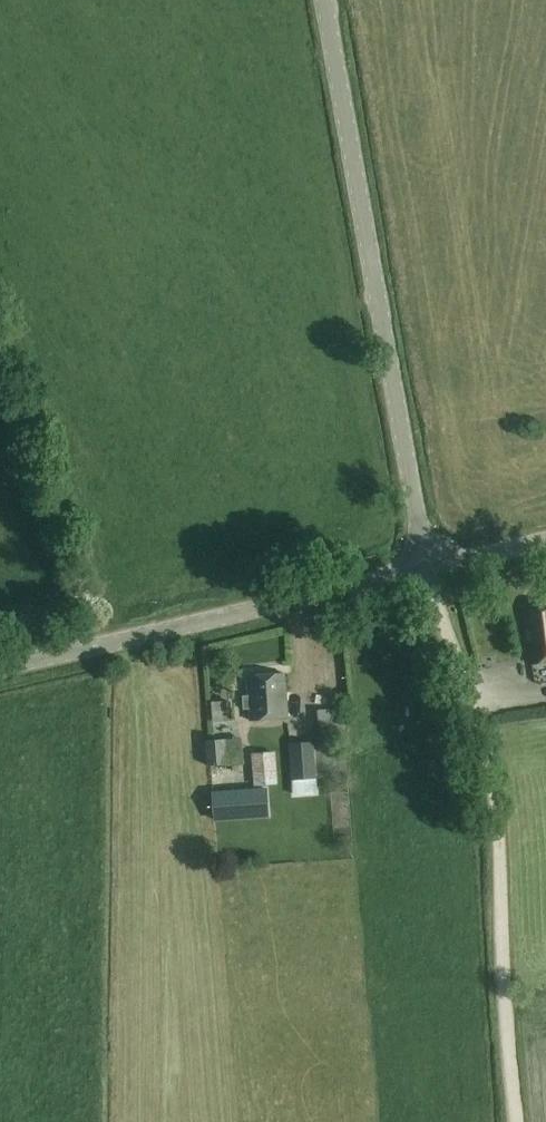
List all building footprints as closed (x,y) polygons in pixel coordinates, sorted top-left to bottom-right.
[(545,660),(545,605),(524,608),(531,662),(545,660)] [(243,709),(249,709),(250,721),(288,718),(284,673),(246,677),(248,696),(242,696),(243,709)] [(212,703),(213,717),(231,716),(230,702),(212,703)] [(329,737),(329,745),(338,744),(338,736),(344,736),(342,709),(318,711),(320,738),(329,737)] [(228,763),(226,738),(206,740),(208,765),(228,763)] [(312,741),(290,742),(293,791),(316,789),(312,741)] [(251,749),(252,781),(274,780),(273,748),(251,749)] [(266,789),(213,793),(215,820),(268,816),(266,789)] [(258,817),(219,822),(220,836),(260,830),(258,817)]
